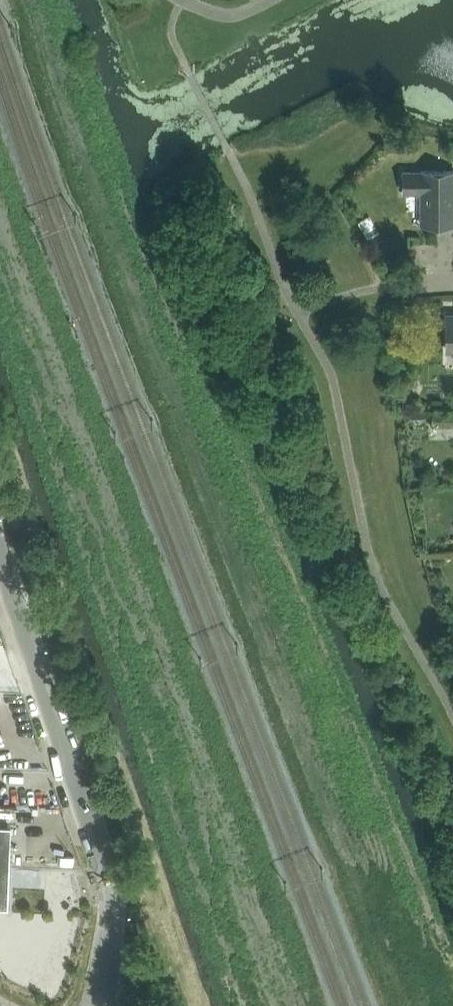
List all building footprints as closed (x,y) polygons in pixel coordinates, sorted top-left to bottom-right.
[(403,171),(403,192),(421,192),(421,224),(452,224),(452,171),(403,171)] [(433,411),(432,424),(452,424),(452,411),(433,411)] [(6,906),(9,825),(0,825),(0,906),(6,906)]
